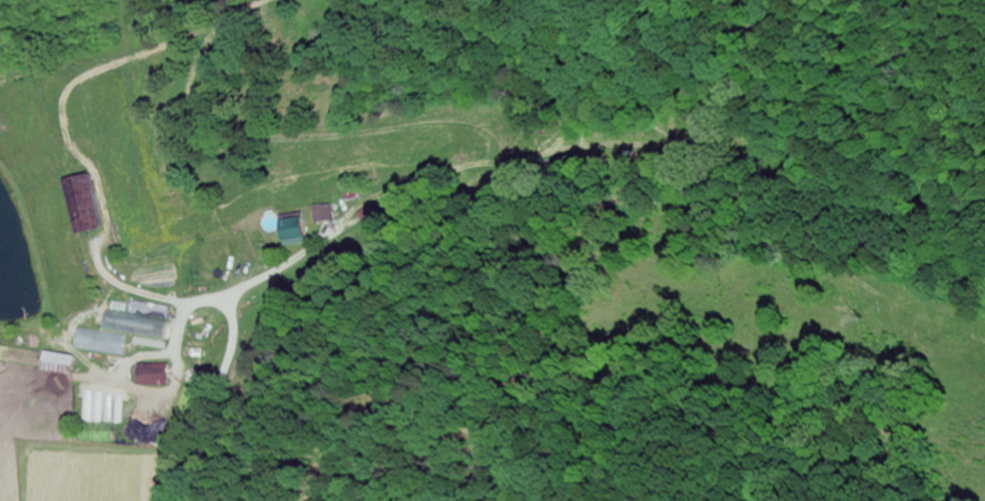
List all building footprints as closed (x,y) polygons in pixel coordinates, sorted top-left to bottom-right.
[(104,230),(90,175),(63,182),(77,237),(104,230)] [(317,223),(334,222),(332,206),(316,207),(317,223)] [(363,215),(368,223),(380,216),(374,208),(363,215)] [(300,218),(278,224),(283,246),(306,240),(300,218)] [(169,310),(132,302),(130,314),(167,321),(169,310)] [(68,336),(92,339),(94,328),(70,325),(68,336)] [(115,374),(118,347),(56,338),(52,365),(115,374)] [(132,366),(132,387),(167,387),(167,366),(132,366)]
